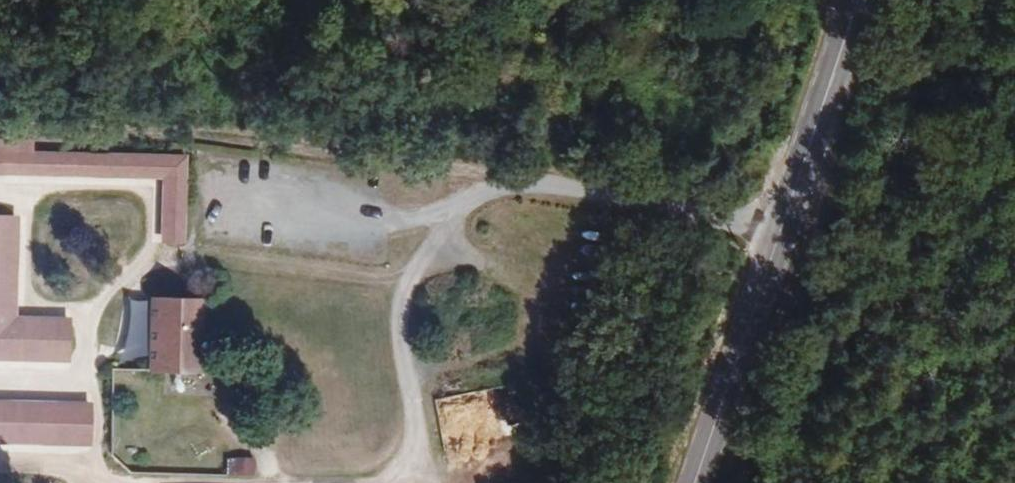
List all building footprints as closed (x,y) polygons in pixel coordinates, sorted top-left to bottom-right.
[(0,153),(0,169),(164,174),(165,243),(184,243),(183,156),(0,153)] [(9,309),(10,216),(0,216),(0,310),(9,309)] [(198,297),(147,295),(148,373),(198,374),(198,297)] [(9,309),(0,310),(0,355),(21,356),(22,324),(9,323),(9,309)] [(69,326),(22,324),(21,356),(69,356),(69,326)] [(87,430),(87,409),(0,407),(0,438),(71,440),(71,430),(87,430)] [(71,430),(71,440),(87,440),(87,430),(71,430)] [(223,461),(223,476),(231,476),(231,461),(223,461)] [(231,461),(231,476),(250,476),(250,461),(231,461)]
